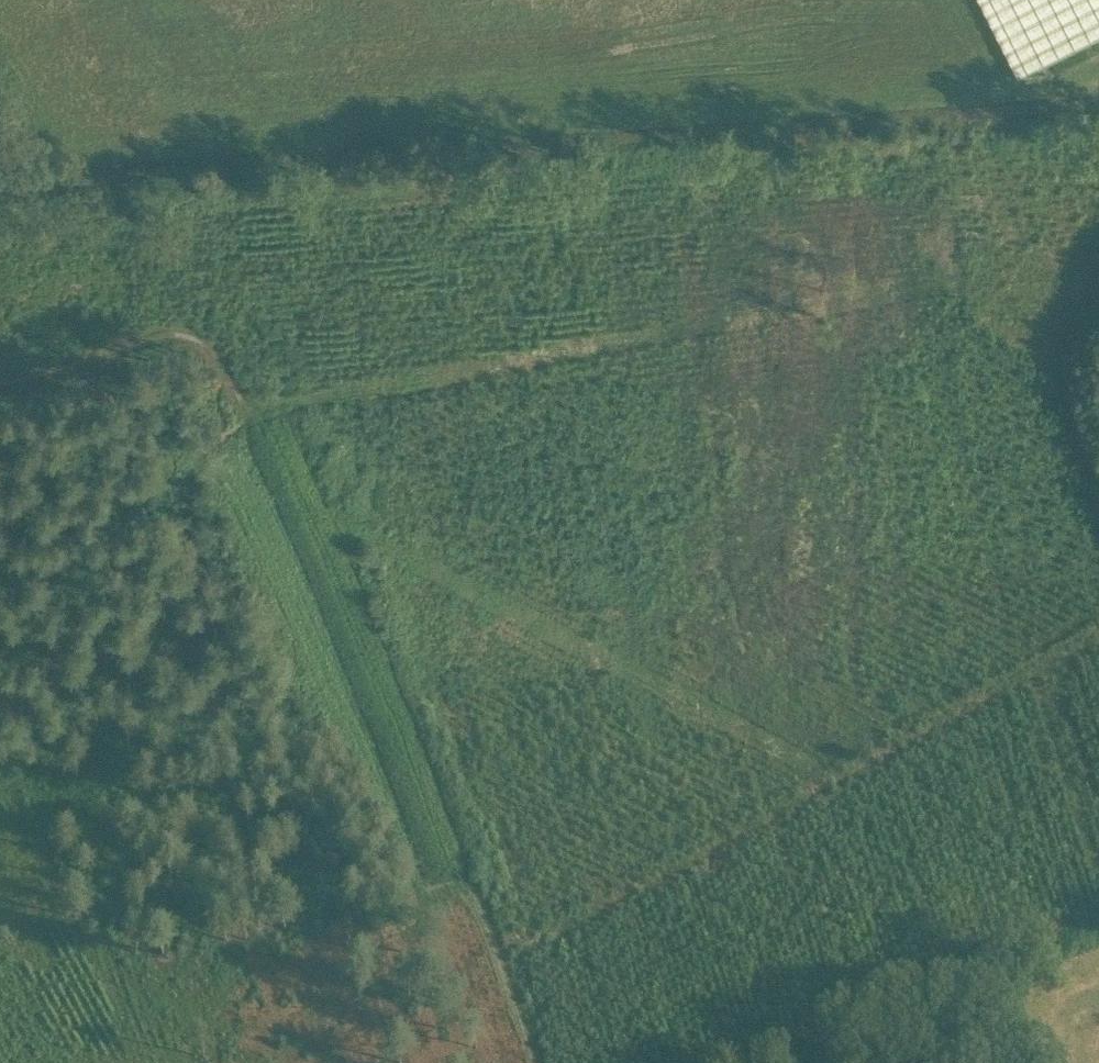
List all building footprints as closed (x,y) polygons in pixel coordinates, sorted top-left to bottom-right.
[(1020,77),(1098,36),(1098,0),(982,0),(1020,77)]
